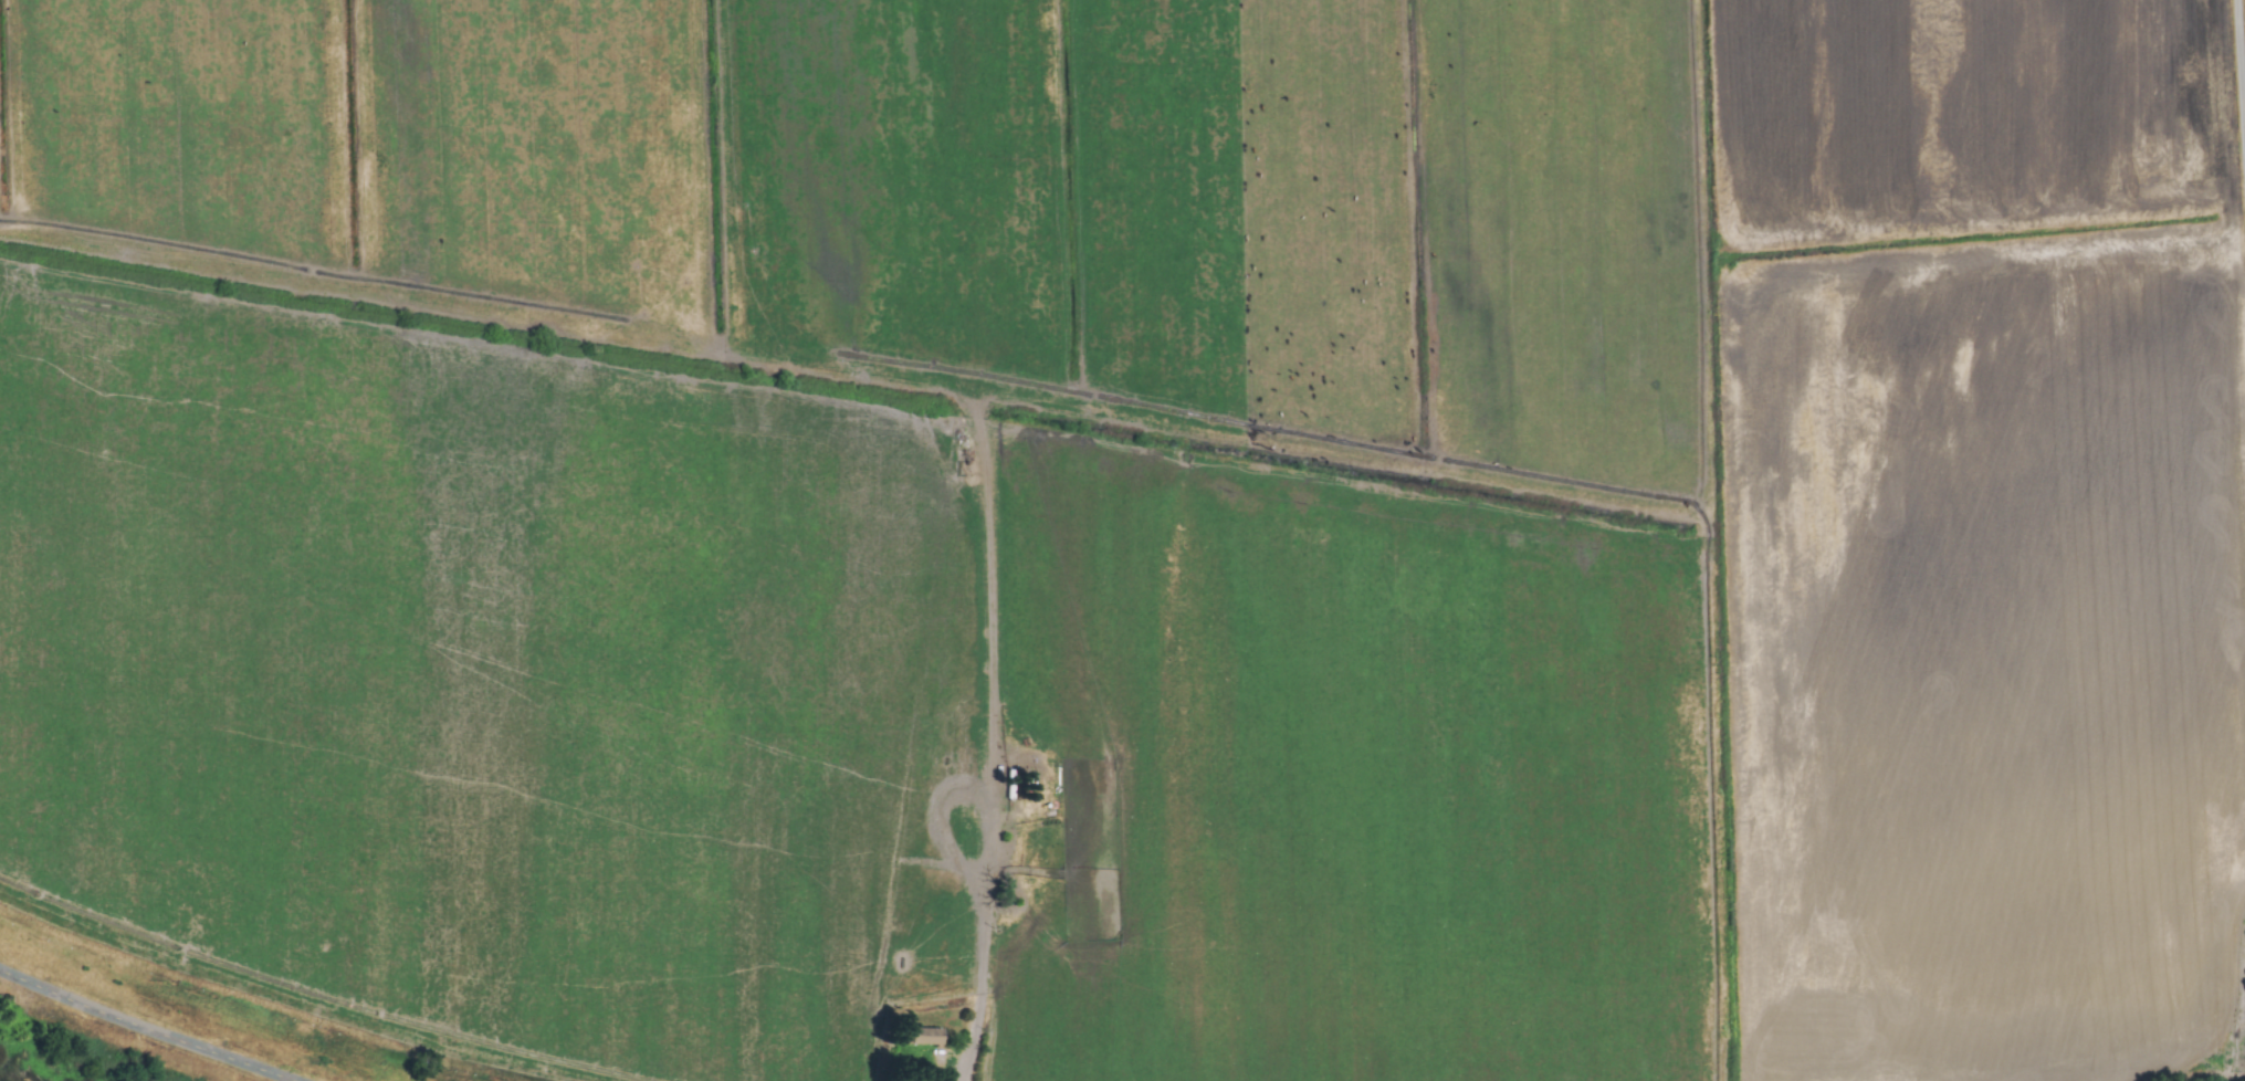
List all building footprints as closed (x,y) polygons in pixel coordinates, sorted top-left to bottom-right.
[(945,1046),(946,1029),(915,1028),(914,1045),(945,1046)]
